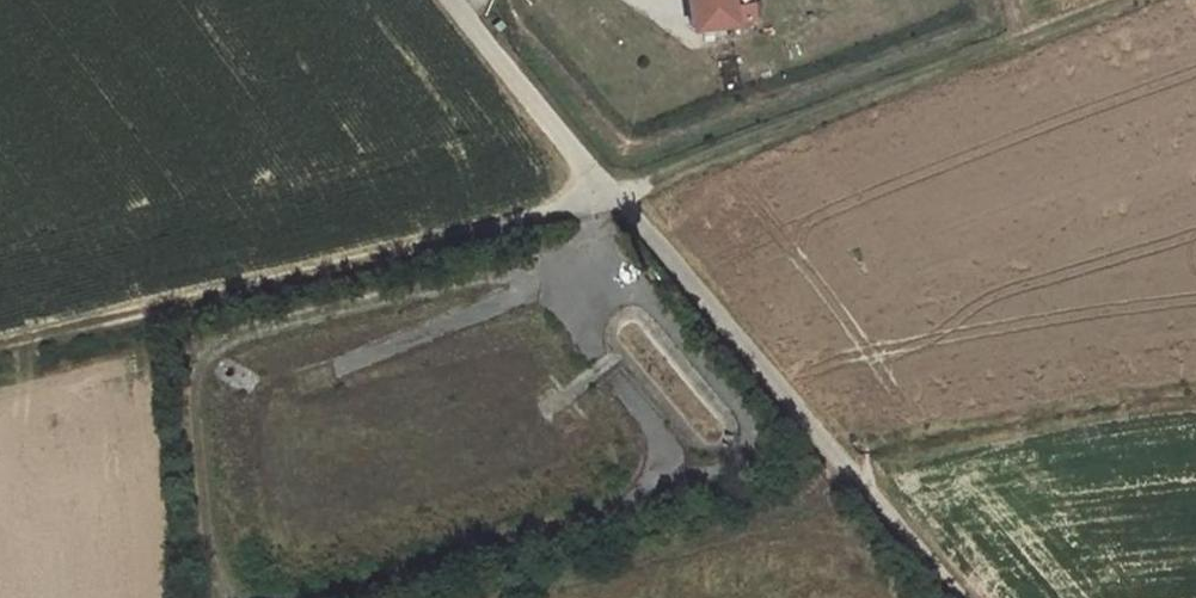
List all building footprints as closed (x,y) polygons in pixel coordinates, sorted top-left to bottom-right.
[(692,26),(731,20),(729,0),(688,0),(692,26)]
